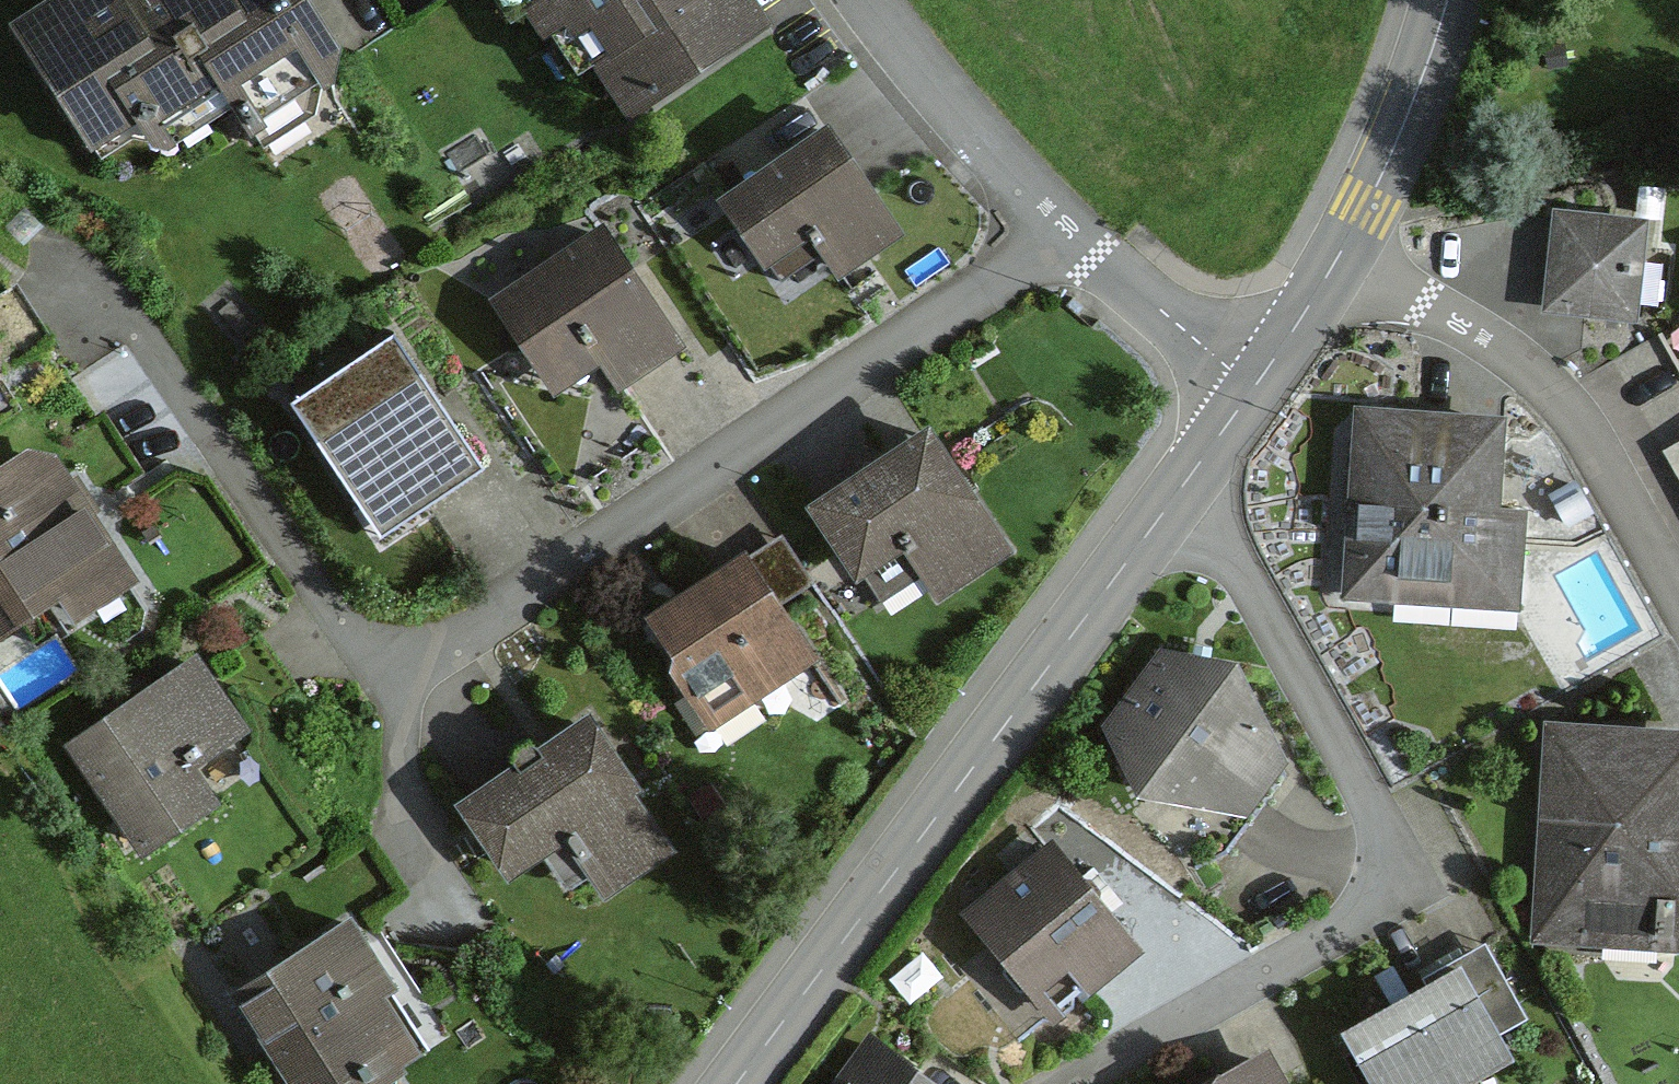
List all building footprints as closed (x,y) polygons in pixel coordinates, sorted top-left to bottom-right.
[(21,22),(105,146),(207,78),(228,109),(327,43),(298,0),(54,0),(21,22)] [(542,32),(565,19),(622,118),(766,37),(745,0),(524,0),(542,32)] [(817,131),(708,205),(752,269),(796,240),(825,283),(890,239),(817,131)] [(1645,223),(1555,215),(1548,312),(1637,319),(1645,223)] [(602,233),(488,308),(552,405),(602,373),(619,399),(685,356),(602,233)] [(393,347),(292,414),(383,551),(484,485),(393,347)] [(1486,430),(1349,421),(1337,604),(1499,614),(1505,516),(1481,514),(1486,430)] [(905,430),(787,514),(846,596),(896,561),(933,613),(1002,564),(905,430)] [(1678,460),(1678,437),(1669,443),(1678,460)] [(0,463),(0,643),(105,573),(22,449),(0,463)] [(748,553),(644,620),(714,729),(819,661),(748,553)] [(182,661),(51,752),(124,855),(188,810),(169,784),(235,737),(182,661)] [(1205,663),(1144,661),(1086,746),(1112,808),(1232,831),(1269,778),(1205,663)] [(563,714),(434,810),(492,887),(545,847),(593,910),(669,854),(563,714)] [(1545,721),(1528,942),(1678,954),(1678,732),(1545,721)] [(1032,847),(942,921),(1028,1024),(1118,951),(1032,847)] [(234,982),(300,1083),(348,1083),(421,1038),(341,913),(234,982)] [(1321,1039),(1345,1083),(1470,1083),(1460,1065),(1515,1035),(1475,959),(1321,1039)] [(852,1043),(825,1083),(914,1083),(852,1043)] [(1204,1083),(1269,1083),(1256,1058),(1204,1083)]
